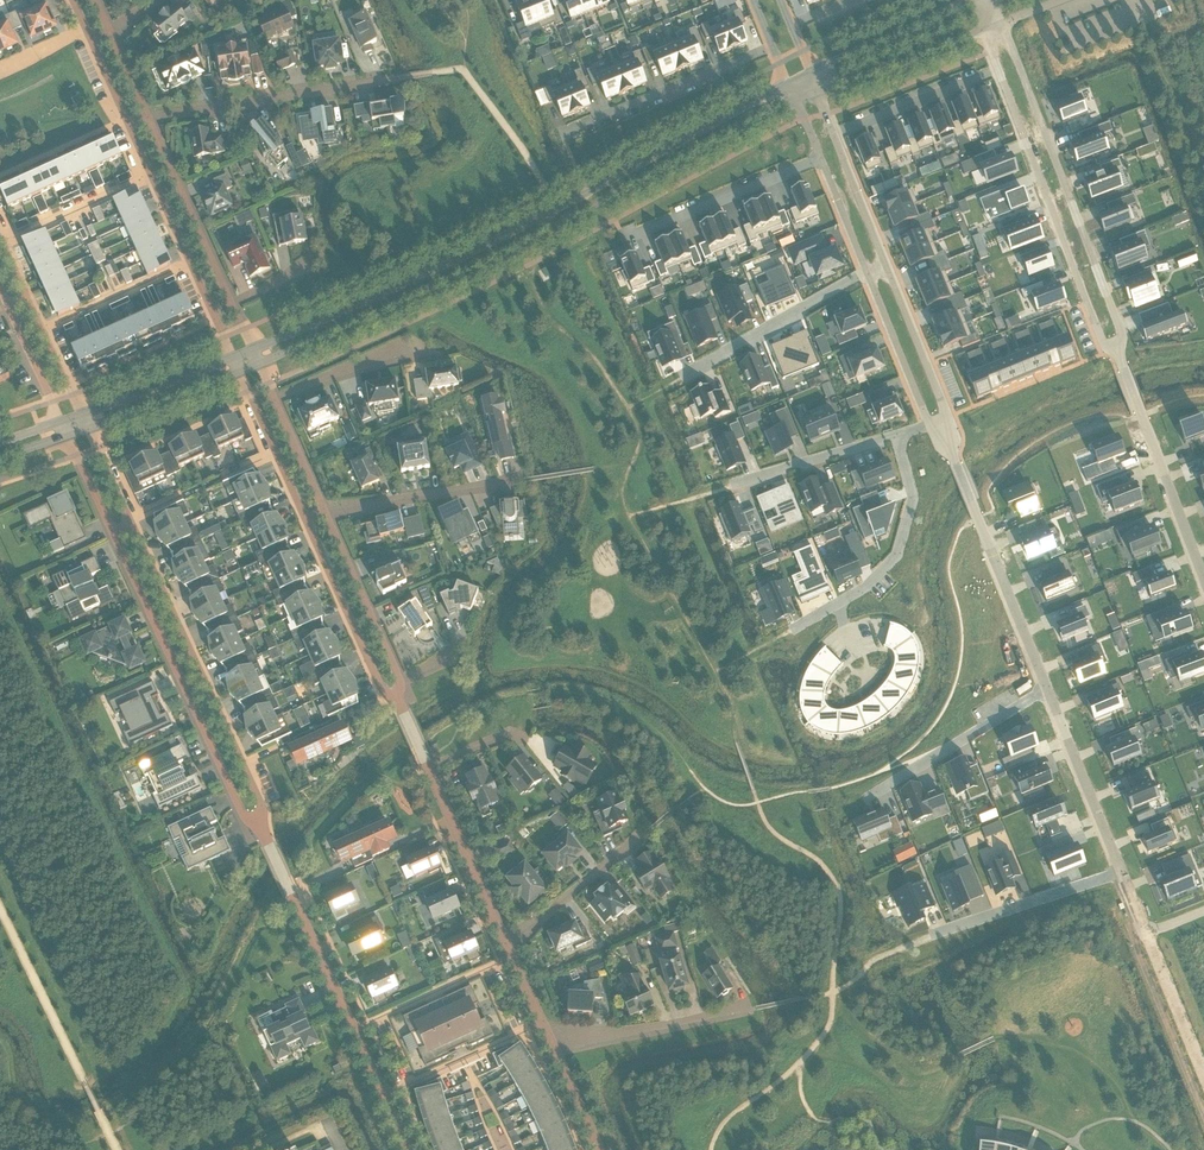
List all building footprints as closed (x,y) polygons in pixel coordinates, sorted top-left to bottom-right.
[(44,33),(56,28),(50,14),(57,11),(52,0),(42,0),(31,5),(44,33)] [(530,1),(542,28),(555,23),(556,26),(563,23),(557,10),(551,12),(545,0),(532,0),(530,1)] [(584,15),(578,0),(564,0),(572,20),(584,15)] [(596,10),(592,0),(578,0),(584,15),(596,10)] [(596,10),(608,5),(606,0),(592,0),(596,10)] [(640,0),(626,0),(630,9),(642,5),(640,0)] [(283,11),(259,22),(266,39),(293,27),(290,19),(296,17),(290,1),(280,5),(283,11)] [(530,33),(542,28),(530,1),(517,6),(524,22),(516,25),(522,40),(531,37),(530,33)] [(25,26),(31,39),(44,33),(31,5),(12,14),(18,29),(25,26)] [(179,11),(176,7),(154,25),(166,39),(195,16),(186,5),(179,11)] [(700,9),(692,12),(695,18),(703,15),(700,9)] [(736,18),(723,24),(733,49),(746,44),(739,26),(746,23),(740,10),(733,13),(736,18)] [(372,24),(367,13),(359,16),(360,18),(350,22),(361,49),(362,48),(365,54),(373,50),(370,45),(377,42),(369,25),(372,24)] [(12,14),(0,19),(0,41),(5,51),(18,45),(11,32),(18,29),(12,14)] [(733,49),(723,24),(724,26),(711,31),(708,23),(701,26),(706,40),(713,37),(720,54),(733,49)] [(691,34),(678,39),(689,67),(702,62),(697,49),(703,47),(696,28),(689,31),(691,34)] [(678,39),(665,44),(676,72),(689,67),(678,39)] [(322,45),(315,46),(318,67),(342,63),(339,42),(332,43),(331,40),(321,41),(322,45)] [(650,46),(642,50),(647,64),(657,60),(664,78),(676,72),(665,44),(664,43),(651,49),(650,46)] [(573,45),(565,48),(567,53),(571,55),(576,53),(573,45)] [(549,46),(537,51),(539,57),(551,52),(549,46)] [(217,51),(221,73),(227,72),(229,80),(237,82),(244,78),(242,70),(249,69),(245,47),(217,51)] [(635,60),(622,65),(633,90),(646,85),(638,67),(645,65),(640,51),(633,54),(635,60)] [(189,77),(202,71),(193,52),(162,66),(163,69),(162,72),(163,75),(164,79),(166,81),(169,83),(170,85),(179,81),(181,84),(183,85),(185,85),(187,84),(189,82),(190,80),(189,77)] [(254,72),(263,71),(260,55),(251,56),(254,72)] [(288,67),(283,55),(275,59),(279,71),(288,67)] [(609,66),(608,66),(620,95),(633,90),(622,65),(623,68),(611,72),(609,66)] [(594,68),(587,71),(593,86),(600,83),(607,101),(620,95),(608,66),(595,71),(594,68)] [(577,80),(565,85),(576,113),(589,108),(582,90),(589,87),(581,69),(574,72),(577,80)] [(212,76),(205,77),(207,89),(214,88),(212,76)] [(576,113),(565,85),(552,90),(551,87),(544,90),(549,103),(556,101),(563,118),(576,113)] [(989,91),(975,97),(983,117),(977,120),(980,127),(1000,119),(993,101),(996,100),(993,94),(990,95),(989,91)] [(1081,96),(1055,106),(1056,106),(1062,124),(1088,114),(1081,96)] [(370,107),(362,108),(363,117),(364,123),(372,122),(374,131),(396,127),(406,126),(404,116),(402,101),(390,103),(389,100),(376,102),(377,105),(370,107)] [(959,122),(951,125),(957,139),(965,136),(964,133),(978,127),(967,100),(953,105),(959,122)] [(361,105),(354,106),(356,118),(362,118),(363,117),(362,108),(361,105)] [(937,131),(929,134),(935,148),(943,144),(942,142),(956,136),(957,139),(951,125),(945,108),(930,114),(937,131)] [(318,145),(337,142),(332,109),(331,109),(317,112),(317,115),(299,118),(299,119),(301,118),(305,140),(317,138),(318,144),(318,145)] [(915,139),(907,142),(913,156),(920,153),(920,150),(933,145),(934,148),(935,148),(929,134),(923,117),(908,123),(915,139)] [(266,156),(277,169),(278,169),(288,161),(280,150),(284,149),(277,132),(273,133),(263,120),(262,121),(252,129),(260,139),(256,141),(263,158),(266,156)] [(1078,164),(1108,152),(1102,135),(1112,131),(1108,123),(1082,133),(1085,141),(1071,146),(1078,164)] [(893,148),(885,151),(890,165),(898,162),(897,159),(911,154),(912,156),(913,156),(907,142),(901,126),(886,131),(893,148)] [(191,132),(195,157),(212,155),(212,154),(225,152),(222,136),(209,138),(208,129),(191,132)] [(1152,135),(1146,137),(1149,145),(1154,142),(1159,141),(1156,133),(1152,135)] [(58,160),(55,161),(65,183),(121,157),(111,136),(107,137),(106,134),(87,142),(89,146),(83,149),(76,151),(75,148),(57,156),(58,160)] [(858,147),(855,148),(858,155),(860,154),(867,171),(882,165),(871,138),(856,143),(858,147)] [(999,139),(985,145),(988,153),(1002,148),(999,139)] [(1154,143),(1147,146),(1150,155),(1158,152),(1154,143)] [(981,167),(987,184),(1017,173),(1010,156),(981,167)] [(979,169),(975,158),(963,163),(967,174),(979,169)] [(1,181),(3,185),(0,186),(0,190),(8,208),(65,183),(55,161),(52,163),(50,159),(32,167),(33,171),(27,174),(21,177),(19,173),(1,181)] [(247,159),(240,162),(245,173),(252,170),(247,159)] [(946,159),(941,161),(944,169),(950,167),(946,159)] [(1100,167),(1103,175),(1085,182),(1091,199),(1122,188),(1115,171),(1122,168),(1119,159),(1100,167)] [(929,167),(919,170),(922,178),(932,175),(929,167)] [(93,171),(100,187),(105,185),(98,169),(93,171)] [(89,173),(96,189),(100,187),(93,171),(89,173)] [(132,179),(130,172),(117,178),(120,184),(132,179)] [(201,194),(211,216),(224,210),(227,211),(228,208),(233,206),(226,190),(233,187),(227,174),(213,180),(217,187),(201,194)] [(896,179),(882,184),(885,193),(899,187),(896,179)] [(798,208),(791,210),(796,224),(819,215),(806,185),(791,191),(798,208)] [(1015,194),(1012,188),(980,200),(984,213),(995,208),(999,218),(1030,206),(1024,191),(1015,194)] [(70,195),(72,200),(82,195),(79,190),(70,195)] [(137,194),(135,190),(134,190),(135,191),(114,200),(120,213),(145,202),(141,193),(137,194)] [(912,190),(884,202),(889,214),(914,204),(917,203),(912,190)] [(37,197),(44,212),(49,210),(42,195),(37,197)] [(61,199),(63,204),(72,200),(70,195),(61,199)] [(1124,198),(1128,207),(1137,204),(1133,195),(1124,198)] [(37,197),(33,199),(40,214),(44,212),(37,197)] [(770,197),(757,202),(769,231),(781,226),(782,228),(790,224),(784,211),(777,214),(770,197)] [(966,200),(958,203),(962,214),(970,211),(966,200)] [(145,202),(120,213),(126,225),(147,216),(145,212),(149,211),(145,202)] [(751,225),(744,227),(750,244),(758,240),(756,236),(769,231),(757,202),(744,208),(751,225)] [(914,204),(889,214),(895,228),(910,221),(913,228),(931,221),(928,213),(919,217),(915,205),(917,204),(917,203),(914,204)] [(98,223),(105,220),(99,207),(93,210),(98,223)] [(1125,207),(1098,217),(1104,233),(1131,222),(1125,207)] [(266,208),(259,209),(261,218),(268,217),(266,208)] [(299,211),(273,216),(279,247),(305,242),(299,211)] [(726,215),(713,221),(724,249),(737,244),(738,248),(746,245),(740,229),(733,232),(726,215)] [(126,225),(128,231),(131,238),(156,226),(152,217),(148,219),(147,216),(126,225)] [(1178,216),(1172,218),(1175,226),(1182,224),(1178,216)] [(1035,221),(1022,226),(1019,218),(1001,225),(1011,250),(1042,239),(1035,221)] [(27,219),(14,225),(17,231),(30,226),(27,219)] [(706,243),(699,246),(705,259),(713,256),(712,254),(724,249),(713,221),(699,226),(706,243)] [(915,235),(900,241),(906,255),(933,243),(928,231),(935,228),(931,221),(913,228),(915,235)] [(66,237),(73,234),(67,222),(61,225),(66,237)] [(96,235),(92,226),(87,228),(91,237),(96,235)] [(131,238),(134,244),(137,250),(158,240),(156,237),(160,235),(156,226),(131,238)] [(84,229),(79,231),(83,241),(88,239),(84,229)] [(51,244),(45,231),(25,241),(25,240),(24,240),(26,245),(22,247),(26,256),(51,244)] [(1119,270),(1146,260),(1141,246),(1149,243),(1145,231),(1124,239),(1127,247),(1112,253),(1119,270)] [(681,233),(668,239),(679,265),(691,260),(694,267),(702,263),(695,247),(688,250),(681,233)] [(268,268),(254,238),(227,250),(226,248),(225,249),(234,268),(235,268),(234,266),(245,261),(252,276),(270,268),(270,267),(268,268)] [(834,273),(833,270),(842,266),(835,250),(827,253),(821,238),(790,250),(795,264),(809,258),(817,276),(819,276),(821,279),(834,273)] [(662,261),(655,264),(660,277),(668,274),(666,270),(679,265),(668,239),(655,244),(662,261)] [(158,240),(137,250),(142,262),(168,251),(163,242),(159,244),(158,240)] [(101,251),(97,242),(88,246),(92,255),(101,251)] [(933,243),(906,255),(911,268),(928,261),(931,268),(948,261),(944,251),(937,253),(933,243)] [(34,263),(36,266),(57,257),(51,244),(26,256),(30,265),(34,263)] [(781,250),(776,252),(778,259),(784,257),(781,250)] [(101,251),(92,255),(96,265),(106,260),(101,251)] [(169,267),(170,266),(168,262),(172,260),(168,251),(142,262),(148,275),(169,266),(169,267)] [(1047,251),(1022,260),(1029,277),(1053,267),(1047,251)] [(1194,252),(1176,259),(1180,268),(1198,261),(1194,252)] [(636,254),(620,260),(625,271),(622,273),(626,282),(629,281),(633,290),(655,281),(650,268),(643,271),(636,254)] [(37,269),(33,271),(37,280),(62,269),(57,257),(36,266),(37,269)] [(933,275),(916,281),(922,295),(949,283),(945,273),(952,270),(948,261),(931,268),(933,275)] [(729,262),(721,265),(723,272),(732,269),(729,262)] [(115,275),(110,266),(105,268),(110,277),(115,275)] [(796,296),(784,266),(765,274),(769,282),(758,287),(766,308),(796,296)] [(45,288),(47,291),(68,281),(62,269),(37,280),(41,289),(45,288)] [(106,279),(102,269),(97,272),(102,281),(106,279)] [(126,284),(133,281),(127,269),(121,272),(126,284)] [(706,269),(700,271),(703,280),(710,278),(706,269)] [(1149,275),(1124,285),(1130,300),(1132,299),(1136,308),(1158,300),(1153,287),(1159,285),(1154,274),(1149,276),(1149,275)] [(176,281),(174,277),(165,281),(167,285),(176,281)] [(44,296),(49,305),(74,294),(68,281),(47,291),(48,294),(44,296)] [(703,282),(694,285),(698,293),(706,290),(703,282)] [(949,283),(922,295),(927,308),(941,302),(944,309),(964,301),(961,293),(955,296),(949,283)] [(1066,302),(1059,284),(1044,290),(1042,283),(1021,291),(1024,299),(1030,296),(1037,313),(1066,302)] [(94,299),(101,296),(95,284),(89,287),(94,299)] [(739,287),(718,295),(729,321),(735,319),(738,325),(751,320),(748,311),(749,310),(746,304),(754,300),(748,285),(739,288),(739,287)] [(152,298),(157,296),(153,286),(148,288),(152,298)] [(145,301),(150,299),(145,290),(141,292),(145,301)] [(49,305),(53,314),(57,312),(59,317),(59,316),(79,306),(74,294),(49,305)] [(152,298),(157,307),(161,305),(157,296),(152,298)] [(119,302),(121,306),(130,302),(128,298),(119,302)] [(170,330),(173,329),(175,332),(174,332),(175,333),(193,325),(192,324),(190,321),(195,319),(185,298),(129,323),(139,345),(142,343),(144,346),(143,346),(144,347),(162,339),(161,338),(160,335),(163,333),(163,335),(170,331),(170,330)] [(145,301),(149,310),(154,308),(150,299),(145,301)] [(947,316),(933,322),(938,335),(966,324),(961,311),(967,309),(964,301),(944,309),(947,316)] [(121,306),(119,302),(110,306),(112,311),(121,306)] [(705,311),(686,318),(698,347),(717,339),(710,322),(717,319),(711,305),(704,308),(705,311)] [(1156,322),(1141,328),(1146,341),(1187,325),(1182,312),(1168,317),(1163,305),(1151,310),(1156,322)] [(671,306),(665,308),(669,319),(675,316),(671,306)] [(852,332),(866,326),(859,310),(835,319),(842,335),(837,337),(840,345),(855,339),(852,332)] [(97,312),(92,314),(97,323),(101,321),(97,312)] [(90,315),(85,317),(89,326),(94,324),(90,315)] [(1009,319),(1005,321),(1008,330),(1013,328),(1009,319)] [(101,321),(97,323),(101,332),(105,330),(101,321)] [(73,323),(64,327),(66,332),(75,328),(73,323)] [(135,346),(139,345),(129,323),(73,349),(82,370),(87,368),(88,371),(88,372),(106,364),(106,363),(105,364),(104,360),(107,359),(108,360),(114,357),(114,356),(117,354),(119,357),(119,358),(137,350),(137,349),(136,350),(135,346)] [(665,336),(652,341),(663,367),(681,360),(678,351),(684,348),(674,323),(661,328),(665,336)] [(94,324),(89,326),(93,336),(98,334),(94,324)] [(966,324),(938,335),(944,348),(958,342),(961,350),(981,342),(977,334),(971,336),(966,324)] [(791,376),(819,365),(809,339),(795,344),(792,337),(770,346),(781,372),(789,369),(791,376)] [(1066,337),(1053,342),(1062,365),(1075,359),(1066,337)] [(1053,342),(1041,347),(1050,368),(1061,364),(1061,365),(1062,365),(1053,342)] [(829,347),(820,350),(822,357),(831,353),(829,347)] [(1041,347),(1029,352),(1038,373),(1050,368),(1041,347)] [(852,353),(840,358),(843,365),(849,363),(856,379),(883,368),(876,351),(855,360),(852,353)] [(1029,352),(1017,357),(1026,378),(1038,373),(1029,352)] [(1017,357),(1005,362),(1014,383),(1026,378),(1017,357)] [(759,358),(741,365),(752,391),(769,384),(771,390),(779,387),(772,370),(765,373),(759,358)] [(1005,362),(993,366),(1002,388),(1014,383),(1005,362)] [(993,366),(982,371),(991,394),(991,392),(1002,388),(993,366)] [(445,369),(445,367),(437,368),(437,370),(426,372),(427,379),(415,381),(418,400),(432,398),(431,390),(459,386),(458,383),(462,382),(460,369),(456,370),(456,367),(445,369)] [(5,380),(10,378),(5,380),(0,370),(0,382),(5,380)] [(826,370),(819,372),(824,384),(830,381),(826,370)] [(982,371),(968,377),(978,399),(991,394),(982,371)] [(369,406),(374,405),(375,412),(377,411),(378,414),(394,412),(393,409),(396,408),(395,402),(399,401),(395,380),(366,385),(369,406)] [(830,383),(822,386),(827,399),(835,395),(830,383)] [(695,418),(701,416),(702,419),(714,414),(716,418),(731,412),(724,396),(718,398),(717,396),(713,394),(709,385),(691,392),(696,405),(691,407),(695,418)] [(896,399),(888,402),(883,389),(868,395),(873,408),(880,424),(902,415),(896,399)] [(863,394),(856,397),(860,406),(866,404),(863,394)] [(488,423),(494,448),(498,447),(502,461),(513,458),(509,438),(506,438),(500,414),(504,413),(502,402),(498,402),(496,397),(483,400),(487,416),(489,415),(491,422),(488,423)] [(319,400),(307,406),(309,409),(299,413),(308,433),(317,429),(319,432),(331,426),(329,423),(339,419),(330,399),(321,403),(319,400)] [(365,403),(356,407),(362,422),(371,418),(365,403)] [(355,407),(348,410),(354,423),(361,420),(355,407)] [(743,407),(738,409),(741,416),(746,414),(743,407)] [(775,430),(767,434),(776,456),(785,452),(785,450),(792,448),(789,440),(798,436),(787,409),(769,416),(775,430)] [(838,428),(830,409),(802,420),(811,441),(831,433),(830,431),(838,428)] [(1200,413),(1189,417),(1191,422),(1179,427),(1185,444),(1203,437),(1203,424),(1200,413)] [(244,420),(237,423),(235,420),(236,419),(233,420),(231,416),(220,421),(231,445),(243,439),(245,442),(252,439),(244,420)] [(212,457),(213,459),(221,456),(218,450),(231,445),(220,421),(210,426),(212,429),(209,431),(210,431),(211,434),(204,437),(212,457)] [(734,435),(716,443),(727,470),(745,463),(736,441),(744,438),(738,423),(730,426),(734,435)] [(352,424),(343,428),(349,441),(358,438),(352,424)] [(212,456),(212,457),(204,437),(197,440),(196,437),(197,437),(196,436),(194,437),(192,434),(181,439),(192,463),(204,457),(205,460),(212,456)] [(447,452),(455,468),(468,462),(471,469),(481,465),(467,435),(451,442),(454,449),(447,452)] [(1118,437),(1102,443),(1101,441),(1092,445),(1093,447),(1091,447),(1098,464),(1082,470),(1087,482),(1111,472),(1107,461),(1124,454),(1118,437)] [(165,455),(174,474),(180,471),(179,468),(192,463),(181,439),(171,444),(172,447),(170,448),(170,449),(171,449),(172,452),(165,455)] [(397,448),(402,473),(430,468),(426,443),(397,448)] [(369,457),(373,455),(370,448),(357,454),(360,460),(351,464),(362,488),(379,481),(369,457)] [(142,457),(153,480),(164,475),(166,478),(174,474),(165,455),(158,458),(157,455),(157,454),(154,455),(153,452),(142,457)] [(143,491),(141,486),(153,480),(142,457),(132,462),(133,465),(130,466),(130,467),(131,467),(133,470),(126,473),(135,495),(143,491)] [(855,483),(863,480),(866,488),(894,477),(888,461),(878,465),(877,463),(851,474),(855,483)] [(843,463),(832,467),(835,476),(846,471),(843,463)] [(236,492),(239,499),(267,487),(257,475),(256,476),(257,476),(241,483),(238,477),(239,477),(239,476),(222,483),(223,484),(224,484),(229,496),(236,492)] [(1123,478),(1097,488),(1103,503),(1110,501),(1115,513),(1142,503),(1138,493),(1139,492),(1136,484),(1127,488),(1123,478)] [(800,486),(811,513),(824,508),(827,515),(841,509),(833,489),(825,493),(819,479),(800,486)] [(1003,495),(1008,507),(1017,503),(1019,507),(1016,508),(1021,519),(1043,510),(1036,495),(1033,496),(1028,485),(1003,495)] [(269,501),(267,487),(239,499),(232,503),(238,515),(241,522),(256,515),(252,508),(268,501),(269,501)] [(774,493),(759,499),(764,512),(773,509),(777,518),(768,522),(772,532),(788,526),(784,517),(797,511),(793,500),(779,505),(774,493)] [(1077,493),(1069,496),(1072,503),(1080,500),(1077,493)] [(51,519),(64,549),(86,539),(66,496),(23,516),(29,529),(51,519)] [(155,523),(157,537),(158,538),(184,525),(181,518),(189,515),(183,503),(184,502),(183,501),(167,509),(168,510),(171,516),(156,523),(155,523)] [(501,504),(490,509),(497,526),(503,525),(504,538),(510,538),(513,538),(513,537),(519,537),(519,533),(518,519),(527,518),(527,519),(528,519),(524,501),(523,502),(501,503),(501,504)] [(875,501),(853,510),(865,540),(875,536),(873,532),(888,526),(888,527),(889,527),(894,510),(892,506),(879,511),(875,501)] [(743,516),(738,503),(720,510),(732,540),(750,533),(746,524),(750,522),(755,532),(763,529),(755,509),(747,513),(747,515),(743,516)] [(460,513),(458,509),(447,514),(448,518),(443,520),(452,539),(468,532),(469,534),(477,530),(479,535),(480,534),(468,509),(460,513)] [(256,515),(241,522),(247,535),(254,532),(257,538),(284,526),(275,515),(274,515),(275,516),(259,523),(256,515)] [(356,528),(366,525),(367,533),(366,534),(368,543),(381,540),(380,538),(406,532),(408,540),(408,538),(423,534),(421,528),(415,529),(413,519),(404,521),(403,516),(355,527),(356,528)] [(484,521),(478,523),(482,532),(488,529),(484,521)] [(1140,522),(1116,531),(1121,543),(1127,540),(1134,560),(1147,555),(1145,551),(1159,545),(1153,528),(1143,531),(1140,522)] [(1035,537),(1022,542),(1029,559),(1053,549),(1043,523),(1031,528),(1035,537)] [(184,525),(158,538),(167,549),(168,548),(183,541),(186,548),(201,541),(195,528),(187,531),(184,525)] [(263,550),(255,554),(259,561),(273,555),(270,548),(286,540),(286,541),(287,541),(284,526),(257,538),(263,550)] [(224,533),(215,536),(219,544),(227,540),(224,533)] [(857,534),(849,537),(853,548),(850,549),(853,557),(865,552),(857,534)] [(1098,535),(1087,540),(1090,550),(1102,545),(1098,535)] [(768,539),(756,544),(761,556),(773,551),(768,539)] [(207,554),(201,541),(186,548),(190,555),(174,562),(173,562),(176,576),(202,563),(199,557),(207,554)] [(806,579),(793,585),(801,604),(819,597),(817,593),(829,588),(812,546),(795,553),(806,579)] [(1088,549),(1082,552),(1084,558),(1091,555),(1088,549)] [(775,553),(770,555),(774,565),(779,563),(775,553)] [(276,562),(273,555),(259,561),(267,581),(275,577),(302,565),(292,554),(292,555),(276,562)] [(854,557),(832,566),(839,584),(861,575),(854,557)] [(109,588),(97,593),(90,578),(102,573),(95,559),(81,565),(83,568),(68,575),(66,572),(52,579),(59,593),(61,592),(68,607),(66,608),(72,622),(86,615),(85,612),(100,605),(101,608),(115,602),(109,588)] [(399,559),(374,565),(376,575),(372,577),(372,578),(375,577),(379,585),(377,585),(383,595),(396,589),(396,587),(406,583),(399,566),(401,565),(401,564),(400,565),(399,559)] [(205,570),(202,563),(176,576),(176,577),(185,588),(186,587),(201,580),(204,586),(219,579),(213,566),(205,570)] [(1048,581),(1040,585),(1047,602),(1074,591),(1067,574),(1063,564),(1045,572),(1048,581)] [(280,590),(273,593),(276,600),(291,594),(288,587),(303,579),(303,580),(304,580),(302,565),(275,577),(280,590)] [(1150,568),(1133,575),(1136,584),(1144,581),(1150,598),(1176,588),(1170,573),(1155,579),(1150,568)] [(225,592),(219,579),(204,586),(208,594),(192,601),(191,601),(194,615),(221,602),(218,596),(225,592)] [(773,609),(762,614),(767,625),(791,615),(784,599),(791,596),(785,582),(778,584),(765,589),(773,609)] [(470,612),(478,590),(457,583),(454,592),(450,594),(449,592),(440,596),(449,616),(457,612),(457,610),(460,608),(470,612)] [(287,604),(292,616),(319,604),(310,593),(309,593),(310,593),(294,601),(291,594),(276,600),(280,608),(287,604)] [(416,637),(419,642),(421,644),(424,645),(427,646),(431,646),(433,644),(436,643),(427,629),(432,626),(416,601),(398,613),(415,638),(416,637)] [(224,609),(221,602),(194,615),(203,627),(204,626),(219,619),(222,625),(237,618),(231,605),(224,609)] [(295,623),(288,626),(294,639),(308,633),(305,626),(321,618),(321,619),(322,619),(319,604),(292,616),(295,623)] [(1089,617),(1084,607),(1071,612),(1074,619),(1058,626),(1060,632),(1059,633),(1063,642),(1086,632),(1081,620),(1089,617)] [(1165,610),(1146,617),(1151,630),(1160,627),(1165,639),(1191,629),(1185,612),(1169,619),(1165,610)] [(243,631),(237,618),(222,625),(226,633),(210,640),(210,639),(209,640),(212,654),(239,641),(236,634),(243,631)] [(96,654),(124,664),(127,662),(130,670),(144,663),(138,650),(136,650),(129,635),(131,634),(124,620),(110,627),(111,629),(96,636),(95,634),(81,640),(88,654),(95,651),(96,654)] [(890,625),(884,648),(892,652),(911,636),(906,631),(900,627),(890,624),(890,625)] [(1121,631),(1113,635),(1116,644),(1125,640),(1121,631)] [(307,649),(310,655),(337,643),(328,632),(327,632),(327,633),(312,640),(308,633),(294,639),(299,652),(307,649)] [(911,636),(892,652),(894,655),(895,663),(894,666),(915,667),(915,655),(919,654),(916,644),(911,636)] [(242,647),(239,641),(212,654),(221,666),(222,665),(237,657),(240,664),(255,657),(249,644),(242,647)] [(313,662),(305,665),(311,678),(326,672),(323,665),(338,657),(338,658),(339,658),(337,643),(310,655),(313,662)] [(1084,661),(1072,666),(1080,685),(1092,680),(1093,683),(1106,678),(1098,657),(1103,654),(1099,645),(1081,652),(1084,661)] [(818,656),(811,665),(814,667),(832,677),(843,666),(825,648),(818,656)] [(1165,662),(1169,672),(1176,669),(1180,680),(1191,675),(1192,677),(1203,673),(1203,662),(1201,655),(1192,658),(1190,652),(1165,662)] [(227,678),(230,693),(257,680),(251,668),(259,665),(255,657),(240,664),(244,671),(228,679),(228,678),(227,678)] [(1158,657),(1138,665),(1141,673),(1161,665),(1158,657)] [(888,680),(886,682),(904,693),(910,684),(913,685),(916,676),(918,667),(915,667),(894,666),(893,671),(888,680)] [(802,683),(800,692),(803,692),(824,693),(826,689),(831,680),(832,677),(814,667),(809,676),(806,674),(802,683)] [(324,688),(327,695),(355,682),(345,671),(344,671),(345,672),(329,679),(326,672),(311,678),(317,691),(324,688)] [(1131,675),(1120,679),(1123,685),(1134,681),(1131,675)] [(260,686),(257,680),(230,693),(239,704),(240,704),(240,703),(255,696),(259,703),(273,696),(267,683),(260,686)] [(327,695),(330,701),(323,704),(329,717),(328,717),(328,718),(345,710),(344,710),(343,710),(340,704),(356,697),(357,697),(355,682),(327,695)] [(876,693),(873,696),(887,712),(894,706),(897,708),(902,701),(908,694),(904,693),(886,682),(883,686),(876,693)] [(158,697),(159,697),(153,684),(110,704),(116,717),(117,716),(117,715),(128,710),(137,729),(126,735),(125,733),(124,734),(130,747),(173,727),(167,714),(166,714),(167,715),(161,717),(153,699),(158,697)] [(1101,699),(1090,704),(1092,711),(1091,711),(1095,720),(1122,708),(1116,694),(1121,692),(1118,684),(1098,692),(1101,699)] [(803,705),(800,705),(802,715),(808,723),(810,722),(827,707),(825,704),(824,696),(824,693),(803,692),(803,705)] [(279,709),(273,696),(259,703),(262,710),(247,718),(247,717),(245,717),(248,732),(275,719),(272,712),(279,709)] [(860,705),(857,707),(865,726),(874,722),(876,725),(883,720),(889,715),(887,712),(873,696),(869,700),(860,705)] [(1186,708),(1190,719),(1197,717),(1202,729),(1203,728),(1203,702),(1186,708)] [(302,707),(293,711),(297,720),(306,716),(302,707)] [(827,707),(810,722),(821,729),(820,733),(829,735),(837,736),(838,732),(840,712),(835,712),(828,709),(827,707)] [(840,712),(838,732),(850,731),(851,734),(859,733),(866,730),(865,726),(857,707),(852,709),(842,712),(840,712)] [(248,732),(257,743),(258,742),(273,735),(276,741),(275,741),(276,742),(292,735),(292,734),(291,734),(282,715),(275,719),(248,732)] [(332,752),(333,748),(350,740),(343,725),(335,729),(331,722),(314,730),(327,758),(330,756),(332,752)] [(1124,743),(1107,750),(1114,767),(1140,756),(1135,743),(1142,740),(1137,728),(1120,735),(1124,743)] [(1012,736),(1004,739),(1012,757),(1036,747),(1029,729),(1021,732),(1020,730),(1011,733),(1012,736)] [(291,749),(298,764),(315,756),(318,758),(323,759),(327,758),(314,730),(296,738),(300,745),(291,749)] [(178,764),(189,759),(182,746),(139,766),(146,780),(146,779),(145,777),(149,775),(159,796),(155,798),(154,795),(153,796),(159,809),(203,789),(196,776),(185,781),(178,764)] [(559,759),(555,766),(582,782),(592,764),(585,760),(589,754),(578,748),(574,754),(565,749),(559,759)] [(965,758),(946,766),(953,782),(959,780),(963,791),(966,790),(969,799),(988,792),(976,764),(969,767),(965,758)] [(519,764),(518,762),(507,770),(526,793),(527,791),(530,792),(534,789),(534,786),(541,780),(525,760),(519,764)] [(293,761),(287,764),(291,772),(297,770),(293,761)] [(488,780),(480,764),(467,769),(470,776),(467,777),(472,788),(468,789),(473,801),(477,799),(482,810),(498,803),(493,792),(496,791),(490,779),(488,780)] [(1029,765),(1012,772),(1021,794),(1033,789),(1036,796),(1045,793),(1042,785),(1051,782),(1045,767),(1032,772),(1029,765)] [(1159,800),(1148,772),(1130,779),(1135,790),(1125,794),(1132,811),(1159,800)] [(920,785),(901,793),(913,822),(932,814),(931,812),(945,806),(939,790),(925,796),(920,785)] [(620,803),(616,794),(598,802),(605,819),(597,823),(604,837),(612,833),(610,829),(628,821),(624,812),(626,811),(622,802),(620,803)] [(1065,816),(1059,800),(1030,812),(1036,827),(1045,824),(1050,838),(1062,833),(1056,820),(1065,816)] [(188,854),(182,857),(188,871),(231,851),(225,838),(220,840),(212,824),(217,821),(211,808),(168,828),(174,841),(181,838),(188,854)] [(883,809),(854,821),(862,841),(891,829),(893,836),(902,832),(896,817),(887,820),(883,809)] [(995,809),(987,812),(990,819),(998,816),(995,809)] [(1144,815),(1136,818),(1139,824),(1147,821),(1144,815)] [(1159,833),(1143,839),(1149,853),(1158,849),(1159,851),(1168,847),(1167,845),(1173,843),(1178,841),(1173,829),(1169,819),(1155,824),(1159,833)] [(1000,822),(983,830),(986,839),(1004,831),(1000,822)] [(386,842),(394,838),(388,823),(371,831),(367,829),(363,828),(359,829),(373,860),(373,859),(372,857),(389,849),(386,842)] [(353,835),(353,839),(336,847),(343,862),(351,858),(355,868),(373,860),(359,829),(356,831),(353,835)] [(561,841),(544,855),(557,871),(565,864),(567,867),(574,861),(572,858),(580,852),(568,836),(567,837),(564,833),(559,838),(561,841)] [(962,839),(952,843),(956,851),(965,847),(962,839)] [(495,849),(499,856),(513,850),(509,843),(495,849)] [(425,844),(409,851),(411,857),(412,859),(408,861),(415,876),(428,871),(430,874),(440,869),(442,874),(443,873),(441,868),(433,850),(428,852),(427,850),(427,849),(425,844)] [(912,844),(902,848),(907,859),(917,855),(912,844)] [(1055,847),(1042,852),(1045,860),(1047,859),(1054,877),(1085,864),(1077,846),(1058,854),(1055,847)] [(650,853),(637,862),(642,870),(635,874),(646,891),(653,887),(661,899),(674,890),(666,878),(668,877),(658,860),(656,861),(650,853)] [(1001,863),(986,869),(997,895),(1015,888),(1011,879),(1020,875),(1011,853),(999,858),(1001,863)] [(1169,879),(1162,882),(1165,890),(1164,890),(1168,900),(1196,889),(1188,870),(1195,868),(1190,855),(1164,866),(1169,879)] [(373,865),(366,868),(369,874),(375,871),(373,865)] [(957,880),(943,886),(954,912),(969,906),(967,901),(983,894),(971,865),(954,872),(957,880)] [(545,891),(525,866),(508,879),(516,888),(513,891),(518,898),(521,895),(529,904),(545,891)] [(334,916),(337,922),(348,916),(346,911),(345,909),(358,903),(351,887),(350,887),(349,885),(347,881),(327,890),(329,894),(330,894),(331,896),(326,898),(334,914),(335,916),(334,916)] [(926,883),(896,895),(908,926),(925,919),(922,912),(935,907),(926,883)] [(614,919),(625,910),(627,913),(635,907),(616,884),(609,890),(607,887),(595,896),(598,899),(591,904),(605,922),(612,916),(614,919)] [(428,903),(427,903),(434,919),(458,908),(461,916),(462,915),(460,910),(458,908),(451,892),(447,894),(446,892),(444,886),(424,895),(428,903)] [(377,915),(356,925),(360,933),(349,938),(352,942),(348,944),(353,955),(383,941),(378,933),(383,930),(377,915)] [(591,941),(584,927),(578,930),(575,923),(566,927),(558,931),(549,935),(551,939),(547,941),(551,949),(555,947),(557,951),(574,943),(576,948),(591,941)] [(677,923),(664,927),(667,935),(680,931),(677,923)] [(463,929),(442,938),(445,943),(453,961),(466,955),(467,957),(467,958),(469,963),(481,958),(479,952),(478,952),(470,934),(466,936),(465,934),(463,929)] [(676,947),(672,935),(657,939),(661,952),(666,950),(669,960),(662,962),(670,990),(674,989),(674,992),(677,993),(682,992),(684,989),(683,986),(687,985),(679,957),(678,957),(675,947),(676,947)] [(604,946),(600,938),(594,941),(597,949),(604,946)] [(626,948),(634,966),(642,962),(634,944),(626,948)] [(412,946),(406,949),(409,955),(415,952),(412,946)] [(714,969),(704,975),(718,997),(722,995),(723,996),(729,993),(728,991),(732,989),(718,967),(720,961),(712,948),(704,953),(714,969)] [(599,960),(586,966),(590,975),(603,969),(599,960)] [(374,1000),(376,1006),(388,1000),(385,995),(384,993),(397,987),(390,971),(389,971),(388,969),(386,964),(366,973),(369,978),(370,980),(365,982),(373,998),(374,1000)] [(630,994),(622,998),(630,1015),(653,1005),(645,988),(644,988),(638,975),(624,981),(630,994)] [(584,983),(584,995),(578,994),(574,990),(565,998),(569,1002),(569,1014),(591,1015),(592,998),(603,999),(599,980),(584,983)] [(446,997),(447,998),(452,1009),(433,1017),(428,1006),(403,1017),(411,1034),(412,1034),(412,1033),(419,1030),(422,1038),(426,1046),(418,1049),(418,1048),(418,1049),(425,1066),(450,1055),(450,1054),(449,1054),(448,1052),(458,1047),(467,1043),(469,1046),(468,1046),(469,1047),(493,1036),(485,1018),(485,1019),(478,1022),(471,1007),(478,1003),(478,1004),(479,1003),(471,986),(446,997)] [(268,1013),(256,1018),(263,1034),(268,1031),(274,1045),(270,1047),(277,1062),(291,1055),(286,1043),(299,1036),(305,1049),(319,1042),(313,1028),(309,1029),(302,1015),(306,1013),(299,999),(286,1005),(285,1006),(286,1009),(270,1016),(268,1013)] [(504,1050),(493,1054),(499,1067),(503,1066),(507,1072),(528,1059),(519,1047),(507,1055),(504,1050)] [(535,1072),(528,1059),(507,1072),(515,1084),(535,1072)] [(333,1068),(336,1074),(342,1071),(339,1065),(333,1068)] [(543,1084),(535,1072),(515,1084),(522,1096),(543,1084)] [(441,1078),(430,1083),(432,1089),(418,1093),(422,1107),(445,1100),(443,1093),(447,1091),(441,1078)] [(550,1097),(543,1084),(522,1096),(528,1108),(550,1097)] [(493,1089),(487,1093),(490,1099),(497,1095),(493,1089)] [(474,1099),(473,1093),(465,1095),(467,1101),(474,1099)] [(556,1110),(550,1097),(528,1108),(535,1121),(556,1110)] [(422,1107),(426,1121),(449,1114),(445,1100),(422,1107)] [(497,1110),(503,1106),(500,1100),(494,1104),(497,1110)] [(469,1108),(471,1114),(478,1111),(476,1105),(469,1108)] [(562,1124),(556,1110),(535,1121),(540,1133),(562,1124)] [(503,1121),(510,1118),(507,1112),(500,1115),(503,1121)] [(431,1135),(454,1127),(449,1114),(426,1121),(431,1135)] [(473,1120),(476,1126),(483,1124),(480,1117),(473,1120)] [(509,1133),(516,1130),(513,1124),(506,1127),(509,1133)] [(568,1137),(562,1124),(540,1133),(546,1146),(568,1137)] [(431,1135),(436,1149),(459,1140),(454,1127),(431,1135)] [(478,1132),(481,1139),(488,1136),(485,1129),(478,1132)] [(511,1139),(514,1145),(521,1142),(518,1136),(511,1139)] [(568,1137),(546,1146),(547,1149),(573,1149),(568,1137)] [(459,1140),(436,1149),(437,1149),(463,1149),(459,1140)] [(483,1145),(486,1149),(487,1149),(493,1148),(490,1141),(483,1145)]
